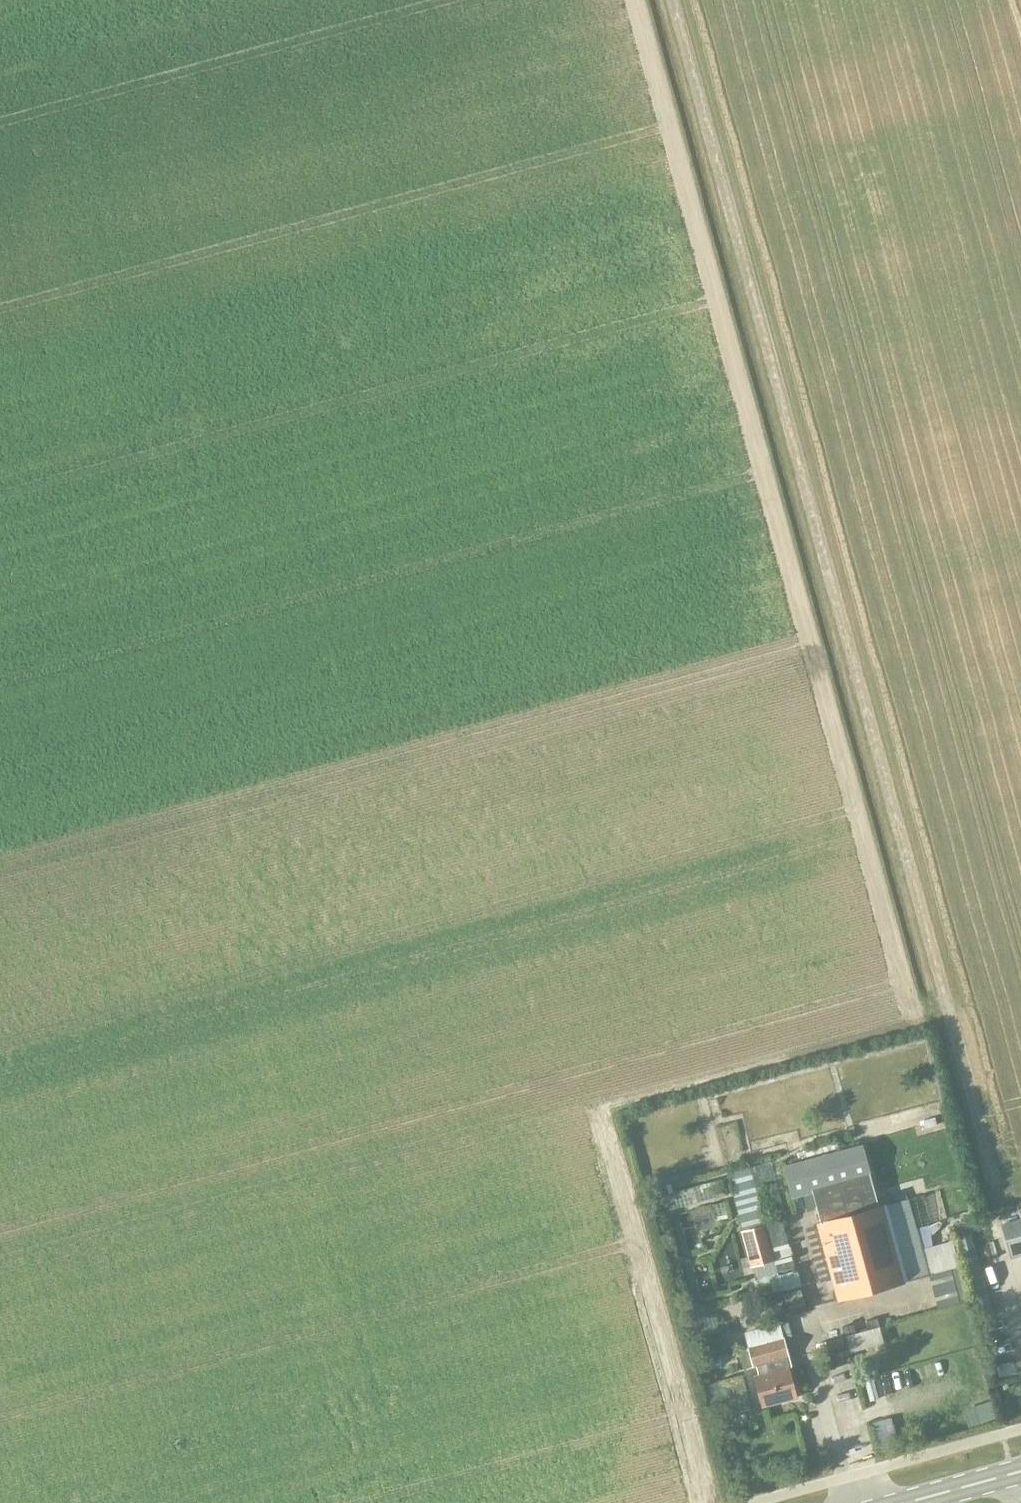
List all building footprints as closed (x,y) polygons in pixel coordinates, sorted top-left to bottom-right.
[(838,1300),(929,1275),(908,1198),(878,1207),(861,1144),(783,1166),(792,1197),(813,1191),(822,1222),(817,1223),(838,1300)] [(1010,1255),(1020,1252),(1020,1218),(1001,1224),(1010,1255)] [(750,1267),(763,1264),(777,1260),(767,1224),(741,1231),(750,1267)] [(749,1326),(751,1336),(779,1330),(777,1320),(749,1326)] [(846,1345),(880,1336),(876,1322),(843,1331),(846,1345)] [(788,1367),(791,1366),(789,1356),(784,1338),(747,1348),(752,1366),(756,1365),(759,1375),(754,1376),(762,1406),(797,1397),(788,1367)] [(888,1359),(884,1342),(872,1344),(876,1362),(888,1359)]
